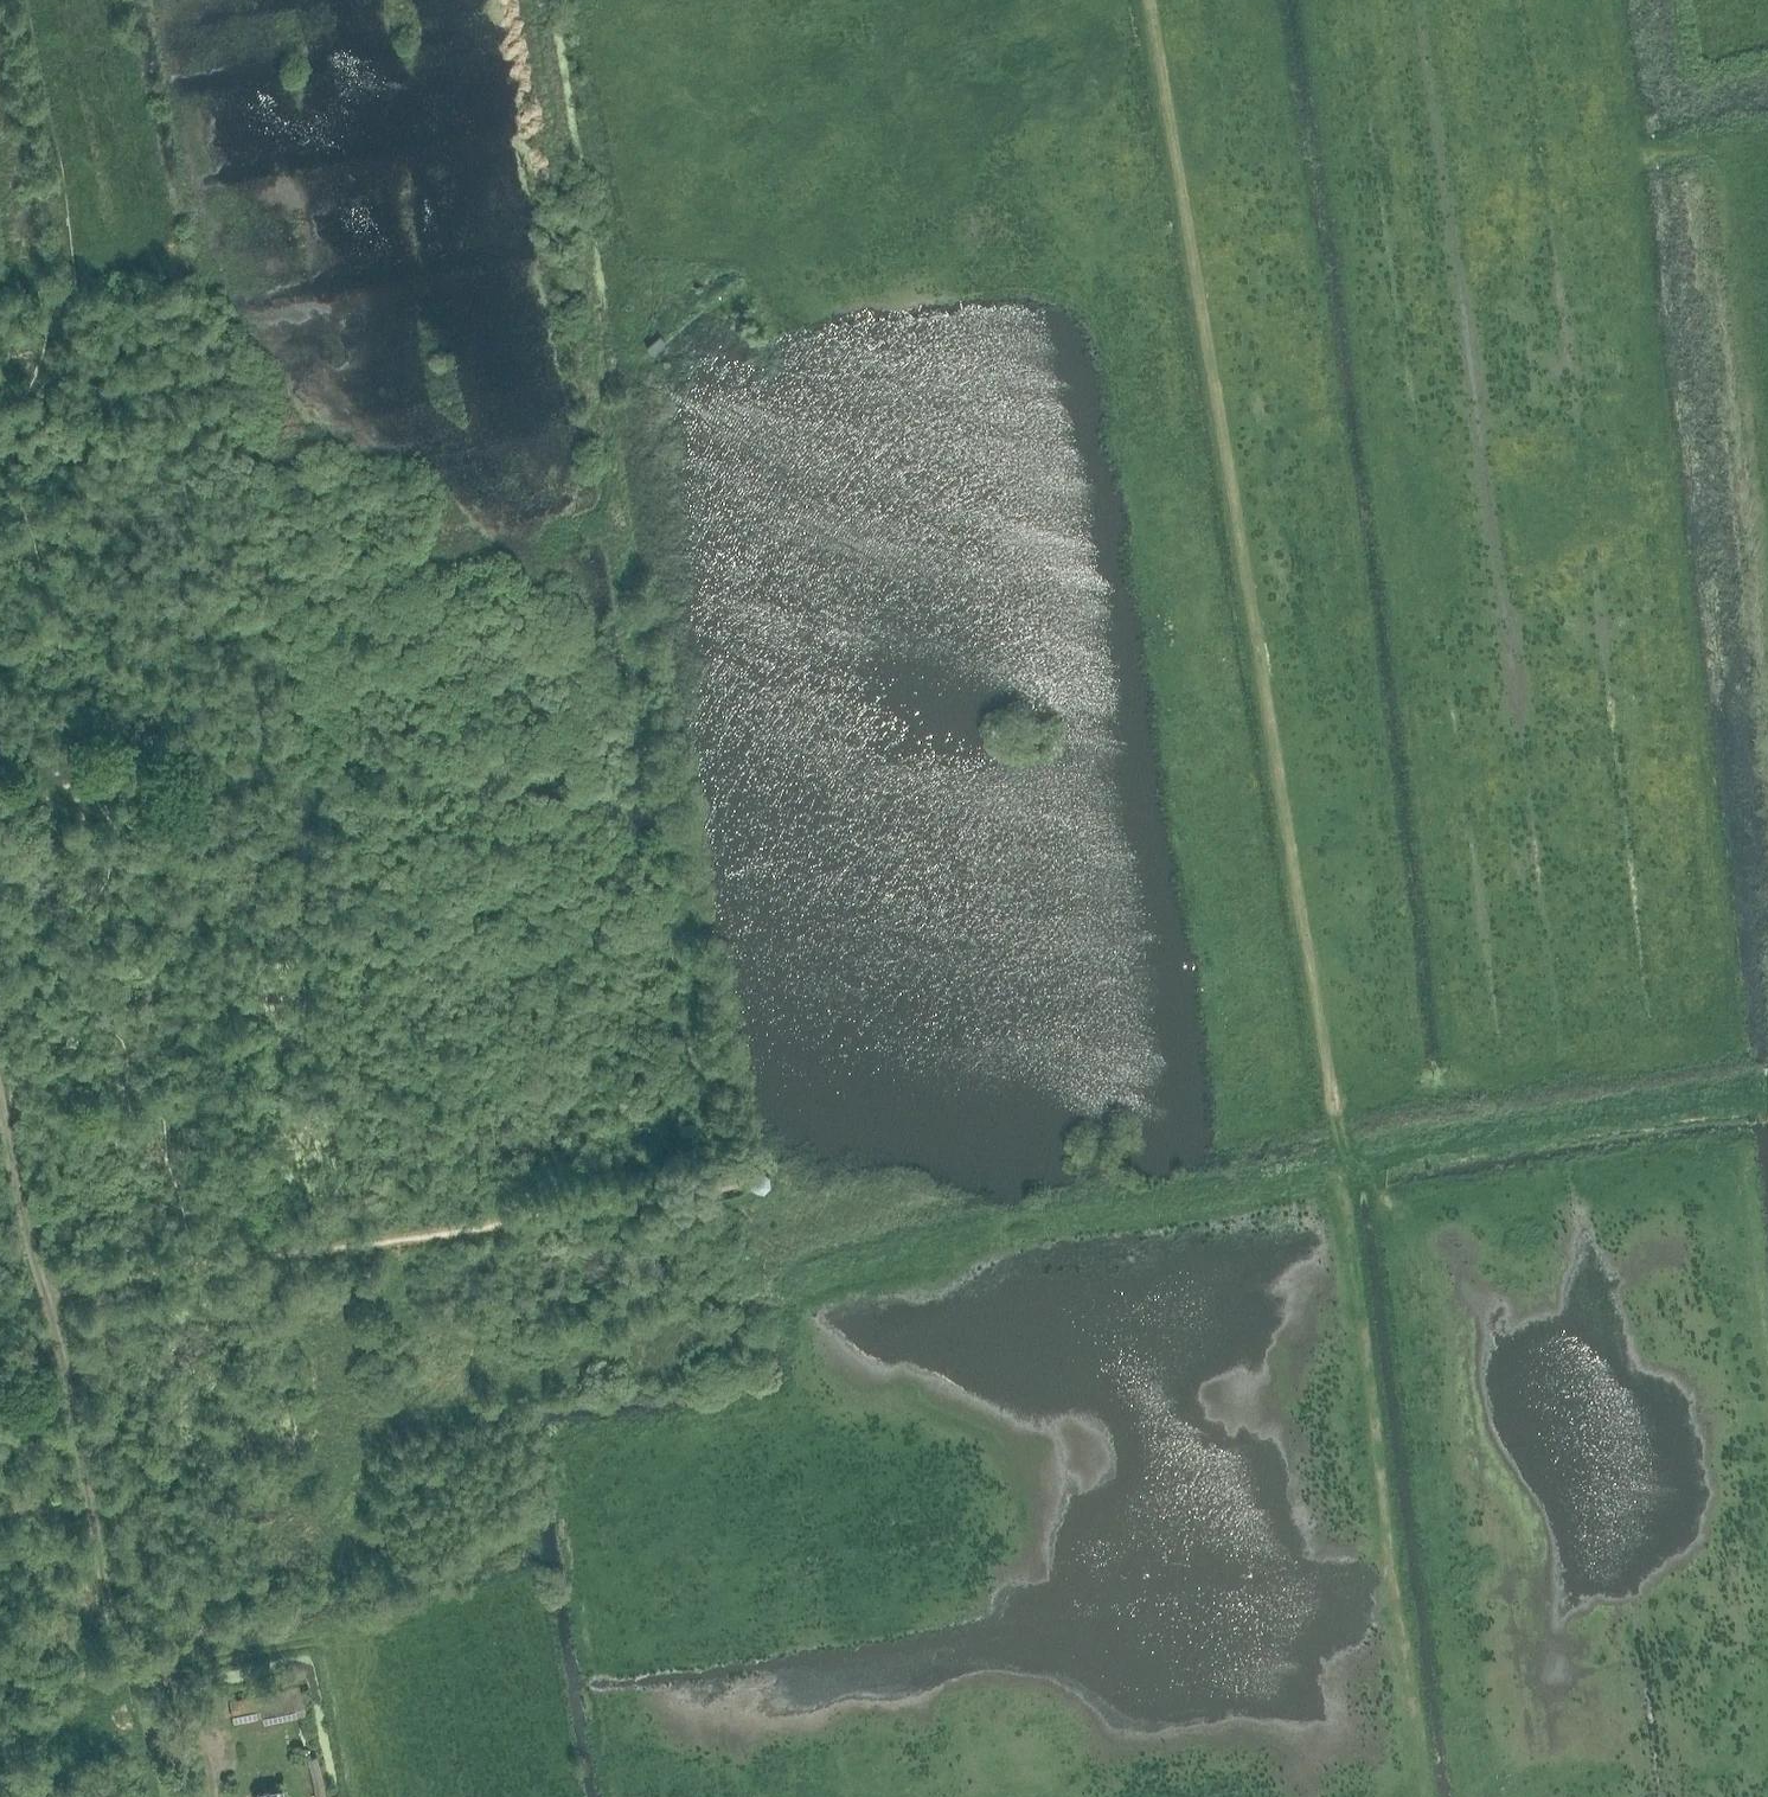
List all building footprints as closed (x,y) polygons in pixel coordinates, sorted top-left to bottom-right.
[(768,1177),(761,1172),(747,1181),(748,1188),(756,1192),(764,1194),(770,1187),(768,1177)]
